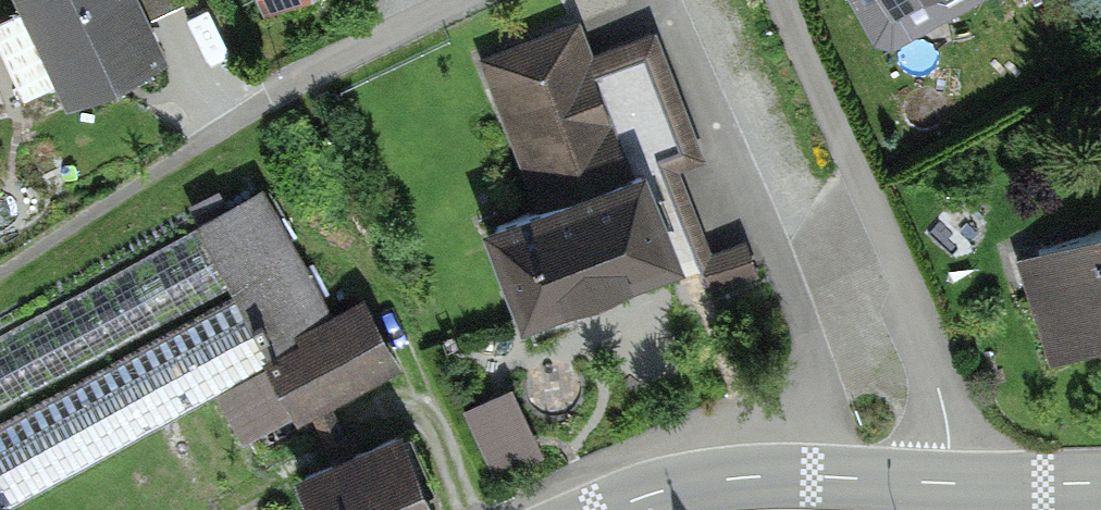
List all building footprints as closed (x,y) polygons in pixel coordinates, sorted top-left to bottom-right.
[(64,104),(159,58),(140,20),(174,4),(172,0),(13,0),(64,104)] [(255,14),(290,0),(250,0),(255,14)] [(880,12),(902,0),(874,0),(880,12)] [(580,12),(469,52),(523,193),(629,151),(601,78),(634,66),(671,167),(706,154),(656,23),(594,48),(580,12)] [(654,148),(481,216),(522,322),(689,256),(698,259),(710,290),(761,273),(744,232),(716,247),(683,220),(654,148)] [(271,354),(331,321),(258,193),(199,225),(232,284),(235,292),(271,354)] [(1015,250),(1054,367),(1100,351),(1100,221),(1015,250)] [(199,225),(0,335),(0,412),(232,284),(199,225)] [(235,292),(0,422),(0,506),(2,505),(5,509),(273,360),(235,292)] [(331,321),(271,354),(273,360),(300,406),(389,357),(361,305),(331,321)] [(538,449),(508,390),(470,409),(500,469),(538,449)] [(306,477),(320,509),(432,509),(399,436),(306,477)]
